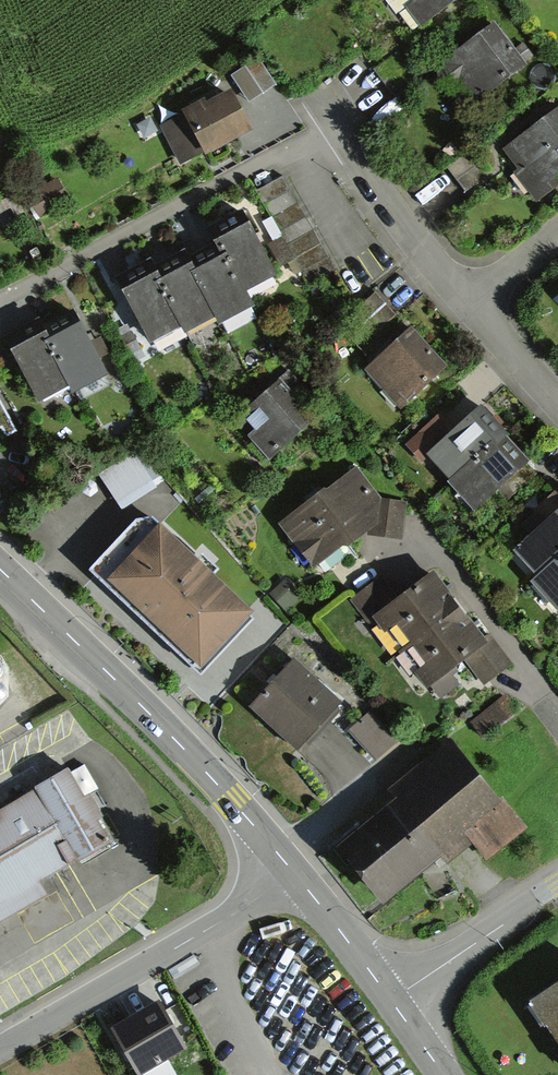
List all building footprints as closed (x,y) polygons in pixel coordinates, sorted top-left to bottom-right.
[(418,20),(444,0),(402,0),(418,20)] [(517,60),(489,22),(437,61),(435,80),(456,87),(465,99),(517,60)] [(231,73),(249,102),(275,86),(257,57),(231,73)] [(184,113),(160,125),(180,164),(203,151),(204,153),(253,128),(231,87),(207,100),(204,96),(181,108),(184,113)] [(554,109),(503,150),(531,186),(557,164),(557,114),(554,109)] [(333,269),(282,175),(257,188),(309,282),(333,269)] [(54,179),(25,197),(37,217),(67,199),(54,179)] [(244,218),(214,235),(221,247),(244,290),(274,273),(244,218)] [(244,290),(221,247),(188,265),(215,315),(220,323),(252,305),(244,290)] [(185,260),(155,277),(181,324),(185,332),(215,315),(188,265),(185,260)] [(155,277),(149,266),(116,284),(148,342),(181,324),(155,277)] [(364,332),(388,312),(371,291),(347,311),(364,332)] [(74,319),(44,336),(70,383),(74,391),(104,374),(74,319)] [(44,336),(38,325),(5,343),(36,401),(70,383),(44,336)] [(405,330),(362,369),(394,404),(437,365),(405,330)] [(302,416),(272,382),(234,416),(265,450),(302,416)] [(485,420),(474,407),(447,430),(436,416),(406,441),(461,506),(517,459),(506,445),(485,420)] [(101,475),(122,509),(160,485),(139,452),(101,475)] [(356,467),(279,522),(313,567),(342,545),(347,547),(364,534),(403,538),(407,502),(379,499),(356,467)] [(510,550),(532,576),(557,554),(557,492),(556,490),(516,524),(526,536),(510,550)] [(141,512),(88,567),(195,669),(248,614),(141,512)] [(551,608),(557,602),(557,554),(527,581),(551,608)] [(480,644),(427,572),(392,598),(377,579),(349,599),(365,621),(371,617),(421,685),(425,682),(434,694),(452,681),(441,667),(459,654),(479,680),(505,661),(488,638),(480,644)] [(341,700),(295,658),(251,707),(297,748),(341,700)] [(499,694),(468,721),(482,736),(513,709),(499,694)] [(371,711),(349,733),(374,758),(396,737),(371,711)] [(401,799),(338,853),(384,906),(436,861),(441,857),(448,865),(473,844),(487,861),(526,827),(452,741),(394,790),(401,799)] [(0,815),(0,921),(45,896),(39,884),(111,845),(69,773),(0,815)] [(523,1000),(557,1053),(557,977),(523,1000)] [(107,1027),(132,1071),(177,1044),(152,1001),(107,1027)] [(194,1043),(174,1049),(181,1070),(201,1064),(194,1043)]
